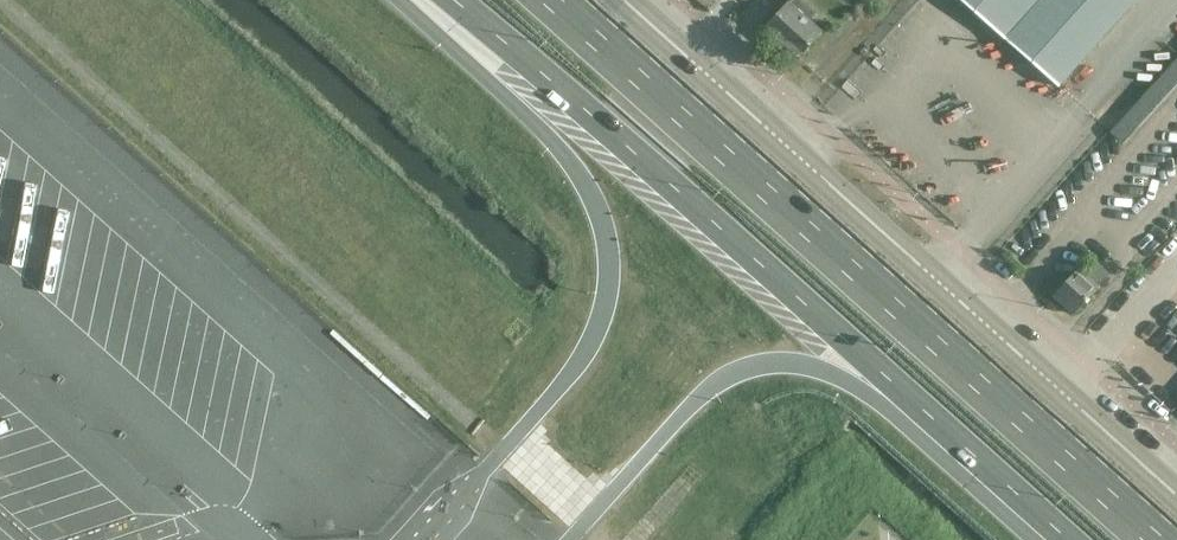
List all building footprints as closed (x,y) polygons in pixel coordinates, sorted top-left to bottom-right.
[(1136,0),(961,0),(1058,87),(1059,86),(1136,0)] [(766,29),(799,59),(801,57),(822,32),(809,20),(812,16),(801,6),(798,10),(789,3),(766,29)] [(1176,90),(1176,56),(1109,130),(1127,146),(1176,90)] [(1099,284),(1110,272),(1096,259),(1084,272),(1079,266),(1054,293),(1052,295),(1073,314),(1075,313),(1100,285),(1099,284)]
